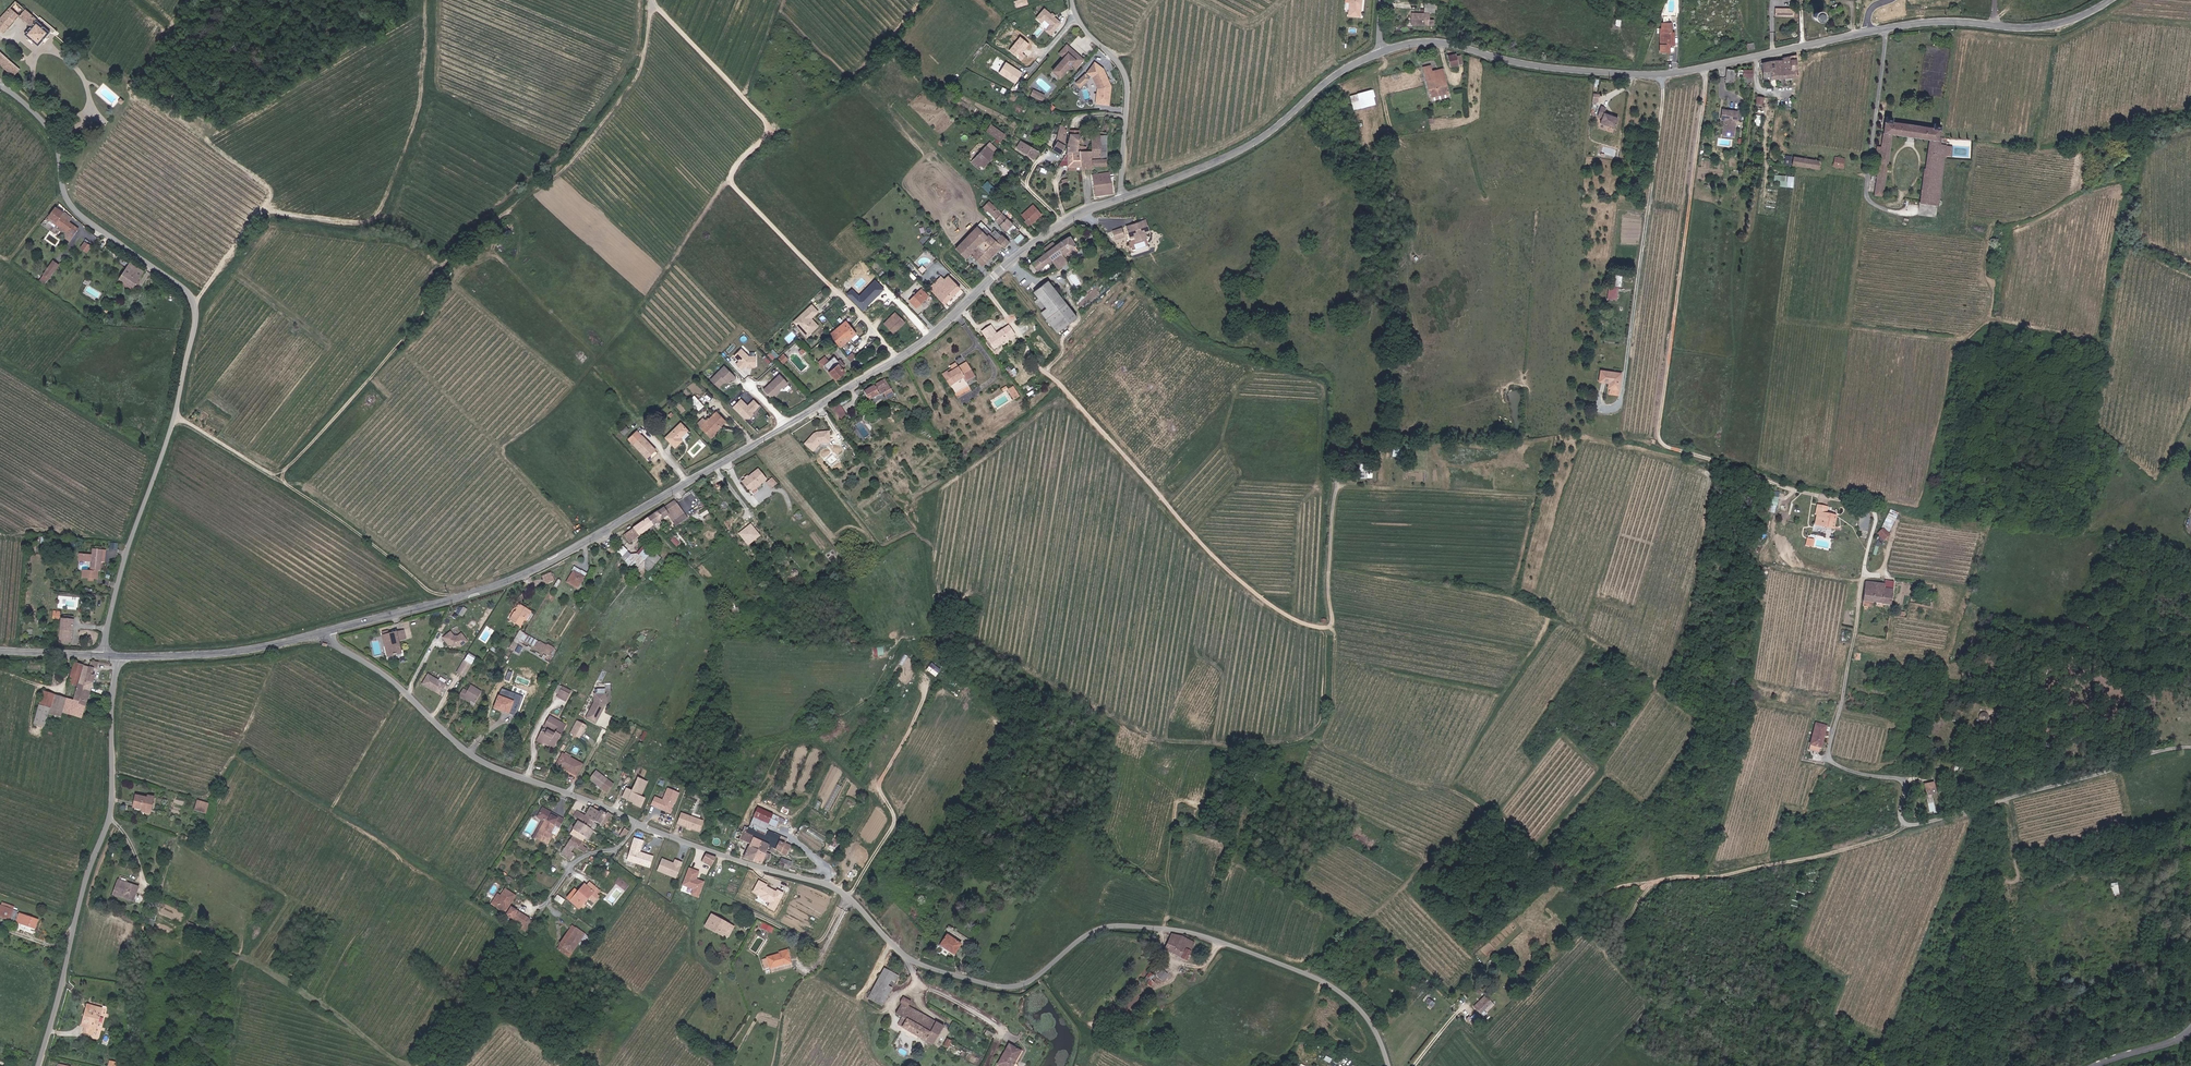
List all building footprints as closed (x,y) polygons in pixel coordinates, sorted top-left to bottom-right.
[(1361,16),(1362,0),(1351,0),(1350,15),(1361,16)] [(1436,4),(1424,3),(1424,12),(1435,12),(1436,4)] [(1034,18),(1041,23),(1043,20),(1048,24),(1043,30),(1050,35),(1062,21),(1043,6),(1034,18)] [(0,21),(0,29),(5,34),(21,16),(12,8),(0,21)] [(1794,17),(1795,8),(1776,8),(1776,16),(1794,17)] [(42,46),(54,32),(39,20),(40,19),(28,10),(24,16),(35,27),(29,35),(42,46)] [(1821,15),(1820,14),(1819,13),(1818,12),(1816,12),(1815,13),(1814,13),(1813,14),(1812,15),(1811,17),(1812,18),(1812,20),(1813,21),(1814,22),(1816,23),(1818,23),(1819,22),(1821,21),(1822,19),(1822,17),(1822,16),(1821,15)] [(1431,14),(1413,13),(1412,24),(1435,25),(1435,20),(1431,20),(1431,14)] [(1670,23),(1661,23),(1661,28),(1660,28),(1659,52),(1666,52),(1666,45),(1670,45),(1670,23)] [(1082,58),(1067,44),(1060,52),(1064,56),(1052,70),(1060,76),(1072,63),(1075,66),(1082,58)] [(13,74),(16,76),(23,69),(0,50),(0,62),(13,74)] [(1456,54),(1450,55),(1452,66),(1458,65),(1456,54)] [(1783,60),(1762,62),(1762,72),(1771,71),(1771,80),(1798,78),(1796,55),(1783,57),(1783,60)] [(1016,83),(1022,70),(1003,61),(998,74),(1016,83)] [(1107,82),(1109,81),(1103,69),(1095,63),(1088,73),(1093,77),(1094,76),(1099,87),(1099,92),(1098,92),(1097,102),(1109,103),(1111,85),(1109,85),(1107,82)] [(1431,66),(1423,68),(1430,97),(1449,93),(1443,69),(1433,72),(1431,66)] [(1730,70),(1727,69),(1726,78),(1729,78),(1728,82),(1734,83),(1735,77),(1732,77),(1733,75),(1730,75),(1730,70)] [(1041,76),(1036,83),(1049,92),(1054,85),(1041,76)] [(1351,97),(1354,109),(1375,104),(1372,92),(1351,97)] [(1028,93),(1026,97),(1037,103),(1039,98),(1028,93)] [(1430,97),(1431,102),(1450,97),(1449,93),(1430,97)] [(1607,108),(1601,106),(1597,116),(1603,118),(1601,123),(1615,128),(1619,118),(1605,113),(1607,108)] [(1736,137),(1739,111),(1723,109),(1722,120),(1725,120),(1723,135),(1736,137)] [(1892,121),(1893,117),(1886,116),(1881,146),(1875,193),(1883,195),(1892,134),(1930,139),(1929,142),(1938,143),(1941,124),(1933,123),(1932,127),(1892,121)] [(991,124),(985,131),(1000,140),(1005,134),(991,124)] [(1065,145),(1067,129),(1065,129),(1066,126),(1060,124),(1057,140),(1065,145)] [(1078,134),(1071,133),(1068,143),(1067,151),(1077,150),(1078,137),(1078,134)] [(1091,150),(1080,150),(1080,165),(1080,169),(1093,168),(1093,165),(1107,165),(1106,158),(1100,158),(1100,135),(1091,135),(1091,150)] [(1057,140),(1052,148),(1059,152),(1065,145),(1057,140)] [(1038,150),(1034,148),(1033,149),(1022,142),(1019,146),(1021,147),(1019,149),(1031,157),(1033,158),(1038,150)] [(1938,143),(1929,142),(1921,200),(1938,203),(1946,144),(1938,143)] [(987,146),(973,161),(982,169),(989,161),(996,154),(987,146)] [(1077,150),(1067,151),(1067,152),(1063,158),(1059,166),(1068,165),(1080,165),(1080,150),(1077,150)] [(1845,159),(1835,157),(1834,166),(1844,168),(1845,159)] [(1819,162),(1794,158),(1793,165),(1818,169),(1819,162)] [(1112,192),(1108,172),(1091,175),(1094,195),(1112,192)] [(1779,186),(1794,187),(1794,176),(1774,174),(1773,180),(1779,180),(1779,186)] [(1013,224),(989,201),(982,208),(1006,231),(1013,224)] [(1019,216),(1028,226),(1041,215),(1032,205),(1019,216)] [(71,242),(80,229),(71,222),(74,218),(59,207),(51,218),(70,232),(66,238),(71,242)] [(1127,227),(1130,238),(1149,231),(1145,220),(1127,227)] [(976,226),(955,248),(965,258),(969,254),(981,265),(1000,246),(988,234),(986,236),(976,226)] [(1120,228),(1112,231),(1115,239),(1123,236),(1120,228)] [(1000,246),(1002,247),(1008,241),(1001,234),(1000,235),(994,229),(988,234),(1000,246)] [(1053,241),(1044,248),(1046,252),(1030,263),(1036,271),(1052,259),(1058,268),(1059,268),(1069,261),(1063,254),(1075,245),(1068,236),(1056,244),(1053,241)] [(84,241),(80,248),(87,252),(91,245),(84,241)] [(55,261),(41,279),(47,283),(61,265),(55,261)] [(133,262),(122,277),(136,287),(147,271),(133,262)] [(1621,286),(1622,274),(1611,273),(1608,299),(1618,299),(1619,285),(1621,286)] [(929,288),(944,304),(960,289),(948,276),(944,280),(942,277),(929,288)] [(1075,318),(1046,280),(1038,287),(1032,291),(1037,298),(1034,301),(1041,310),(1039,312),(1055,333),(1075,318)] [(909,300),(916,306),(928,295),(921,288),(909,300)] [(818,325),(804,311),(799,316),(802,319),(797,324),(807,335),(818,325)] [(895,312),(883,323),(893,333),(904,322),(895,312)] [(802,319),(799,316),(794,321),(797,324),(802,319)] [(831,333),(842,345),(856,333),(845,320),(831,333)] [(1009,326),(988,340),(994,348),(1015,334),(1009,326)] [(748,355),(740,348),(733,355),(738,360),(735,363),(740,369),(743,366),(755,366),(755,356),(748,355)] [(847,357),(850,361),(856,356),(852,352),(847,357)] [(825,355),(818,361),(822,366),(829,360),(825,355)] [(833,379),(843,371),(839,366),(840,365),(834,357),(823,365),(833,379)] [(942,373),(957,398),(971,390),(966,380),(974,375),(966,362),(958,367),(955,363),(950,365),(951,368),(942,373)] [(731,381),(735,377),(723,365),(709,379),(717,387),(724,380),(727,382),(730,379),(731,381)] [(1622,374),(1601,371),(1600,382),(1610,383),(1609,389),(1620,390),(1622,374)] [(761,390),(768,398),(772,395),(773,395),(778,392),(777,389),(779,388),(780,388),(785,383),(778,375),(761,390)] [(885,398),(885,399),(893,395),(883,379),(863,391),(865,395),(864,396),(865,399),(866,398),(868,401),(872,399),(882,393),(885,398)] [(1012,386),(1007,389),(1014,400),(1019,397),(1012,386)] [(698,400),(694,396),(690,399),(694,404),(698,400)] [(747,406),(740,399),(732,406),(744,418),(748,418),(751,414),(752,411),(754,408),(755,409),(758,406),(753,400),(747,406)] [(834,406),(839,419),(846,416),(841,404),(834,406)] [(715,412),(700,426),(707,434),(713,429),(713,430),(723,421),(715,412)] [(686,429),(679,423),(665,437),(674,446),(681,440),(678,437),(686,429)] [(628,438),(646,457),(655,449),(636,429),(628,438)] [(803,443),(812,450),(819,444),(828,443),(827,431),(816,432),(813,433),(803,443)] [(1358,467),(1357,477),(1373,478),(1373,468),(1358,467)] [(749,492),(750,491),(755,488),(765,479),(757,469),(741,482),(749,492)] [(770,479),(765,483),(770,489),(774,486),(770,479)] [(1768,511),(1776,512),(1778,491),(1770,490),(1768,511)] [(674,499),(648,517),(653,525),(667,515),(674,526),(687,518),(674,499)] [(1824,524),(1833,525),(1835,515),(1825,513),(1826,506),(1816,505),(1815,514),(1817,514),(1815,525),(1824,527),(1824,524)] [(1889,530),(1899,512),(1892,508),(1882,526),(1889,530)] [(653,525),(648,517),(623,534),(629,541),(645,530),(646,531),(647,530),(647,529),(653,525)] [(647,530),(646,531),(647,533),(655,528),(653,525),(647,529),(647,530)] [(1885,540),(1890,535),(1884,528),(1879,532),(1885,540)] [(758,533),(746,543),(749,546),(757,539),(760,542),(763,539),(758,533)] [(674,537),(671,540),(677,546),(680,543),(674,537)] [(1813,547),(1815,539),(1807,537),(1805,545),(1813,547)] [(630,554),(622,547),(617,553),(638,573),(643,568),(648,572),(659,557),(643,544),(636,554),(630,554)] [(94,555),(81,554),(80,561),(93,562),(92,569),(103,570),(104,562),(106,562),(107,550),(94,549),(94,555)] [(578,587),(587,573),(575,566),(573,569),(575,570),(568,581),(578,587)] [(660,573),(657,569),(653,573),(653,574),(651,575),(653,578),(660,573)] [(545,583),(553,579),(551,573),(543,576),(545,583)] [(1885,580),(1885,584),(1884,587),(1892,588),(1894,588),(1894,581),(1885,580)] [(1885,584),(1866,581),(1863,605),(1872,607),(1872,602),(1890,604),(1892,588),(1884,587),(1885,584)] [(515,612),(511,620),(519,625),(524,618),(525,619),(530,611),(518,604),(516,608),(517,609),(515,612)] [(465,615),(467,608),(460,606),(457,613),(465,615)] [(74,631),(62,629),(60,642),(72,643),(74,631)] [(386,630),(382,631),(388,656),(402,653),(399,638),(403,637),(401,630),(387,634),(386,630)] [(468,639),(462,631),(455,636),(451,630),(442,637),(452,651),(468,639)] [(537,647),(540,641),(520,630),(514,640),(523,646),(526,641),(537,647)] [(553,648),(540,641),(537,647),(542,650),(541,652),(548,656),(553,648)] [(457,672),(463,677),(471,665),(464,661),(457,672)] [(92,667),(86,665),(80,685),(76,700),(58,694),(53,714),(64,718),(66,713),(85,719),(99,675),(97,675),(100,662),(93,662),(92,667)] [(80,685),(86,665),(77,662),(71,683),(80,685)] [(930,666),(939,672),(941,669),(932,662),(930,666)] [(444,684),(427,674),(422,684),(439,694),(444,684)] [(458,695),(470,702),(471,700),(474,702),(481,691),(470,684),(467,690),(463,688),(458,695)] [(53,714),(58,694),(46,691),(37,724),(46,727),(51,714),(53,714)] [(568,695),(564,693),(560,700),(565,703),(568,695)] [(512,701),(497,696),(493,708),(508,713),(512,701)] [(603,696),(592,696),(593,704),(587,714),(597,719),(603,707),(603,696)] [(566,724),(550,716),(545,724),(556,729),(553,735),(543,729),(537,741),(542,744),(543,742),(553,748),(566,724)] [(571,734),(581,738),(587,724),(577,720),(571,734)] [(1821,748),(1827,725),(1816,722),(1810,745),(1821,748)] [(563,754),(558,763),(567,768),(566,770),(576,775),(582,763),(563,754)] [(612,785),(595,771),(589,779),(605,793),(612,785)] [(646,798),(643,797),(648,781),(635,777),(631,789),(625,787),(621,799),(643,806),(646,798)] [(655,795),(651,805),(670,813),(679,792),(667,787),(663,799),(655,795)] [(151,798),(133,795),(131,809),(148,812),(151,798)] [(207,812),(208,802),(196,800),(194,811),(207,812)] [(605,814),(591,806),(586,815),(577,810),(572,819),(576,822),(590,829),(593,822),(599,826),(605,814)] [(564,820),(542,807),(536,818),(541,821),(531,837),(547,846),(554,835),(551,834),(555,826),(559,829),(564,820)] [(758,808),(749,829),(765,835),(767,831),(766,830),(770,820),(783,825),(785,819),(758,808)] [(677,826),(700,830),(702,817),(679,813),(677,826)] [(584,839),(590,829),(576,822),(570,831),(572,832),(584,839)] [(743,858),(762,864),(765,859),(768,861),(771,854),(774,855),(775,852),(786,857),(791,846),(786,844),(788,839),(768,830),(767,831),(765,835),(749,829),(745,827),(739,840),(749,845),(743,858)] [(623,840),(628,832),(623,829),(619,837),(623,840)] [(582,842),(584,839),(572,832),(560,854),(571,861),(575,854),(571,853),(574,848),(584,853),(587,848),(583,846),(585,843),(582,842)] [(654,855),(641,852),(644,840),(632,837),(627,861),(651,867),(654,855)] [(712,865),(716,858),(706,854),(703,861),(712,865)] [(677,878),(682,861),(674,859),(673,862),(661,858),(656,871),(677,878)] [(781,859),(779,866),(789,869),(791,862),(781,859)] [(697,878),(700,870),(688,867),(682,885),(692,889),(690,895),(699,898),(705,881),(697,878)] [(137,886),(117,880),(112,895),(133,901),(137,886)] [(578,911),(588,899),(593,903),(599,896),(597,895),(600,891),(590,882),(586,886),(583,884),(576,892),(574,890),(566,900),(578,911)] [(2112,897),(2119,896),(2117,883),(2110,884),(2112,897)] [(504,914),(515,895),(504,889),(499,896),(496,894),(490,905),(504,914)] [(0,905),(0,916),(10,919),(13,910),(0,905)] [(509,907),(504,915),(523,927),(529,919),(509,907)] [(34,929),(37,919),(19,913),(16,922),(34,929)] [(733,927),(710,914),(704,925),(727,938),(733,927)] [(764,922),(761,927),(772,933),(774,928),(764,922)] [(565,942),(562,946),(559,950),(568,956),(584,933),(572,925),(562,940),(565,942)] [(1180,935),(1170,932),(1164,948),(1185,960),(1195,942),(1180,935)] [(955,953),(962,942),(947,933),(941,944),(955,953)] [(769,964),(772,972),(792,967),(787,948),(779,950),(780,952),(767,955),(768,957),(763,958),(765,965),(769,964)] [(1642,952),(1637,948),(1633,954),(1637,958),(1642,952)] [(895,981),(898,975),(884,968),(878,980),(888,985),(891,979),(895,981)] [(1163,970),(1158,976),(1163,980),(1168,974),(1163,970)] [(1157,978),(1150,972),(1147,976),(1154,982),(1157,978)] [(888,985),(878,980),(868,998),(882,1005),(891,987),(888,985)] [(896,1013),(907,1019),(903,1026),(934,1044),(944,1026),(908,1005),(911,1000),(904,996),(900,1002),(902,1003),(896,1013)] [(1481,1014),(1492,1003),(1488,999),(1477,1010),(1481,1014)] [(100,1007),(89,1004),(86,1016),(83,1016),(80,1025),(84,1026),(82,1031),(93,1034),(100,1007)] [(994,1034),(988,1029),(985,1033),(992,1037),(994,1034)] [(1009,1044),(997,1063),(1001,1065),(1011,1065),(1020,1051),(1009,1044)]
